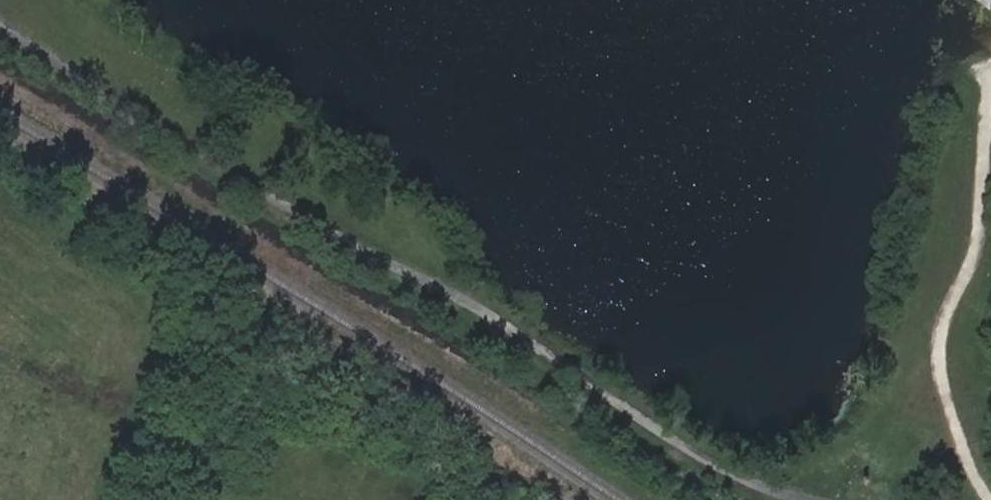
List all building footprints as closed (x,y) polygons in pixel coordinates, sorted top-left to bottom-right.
[(989,11),(990,7),(990,0),(971,0),(989,11)]
